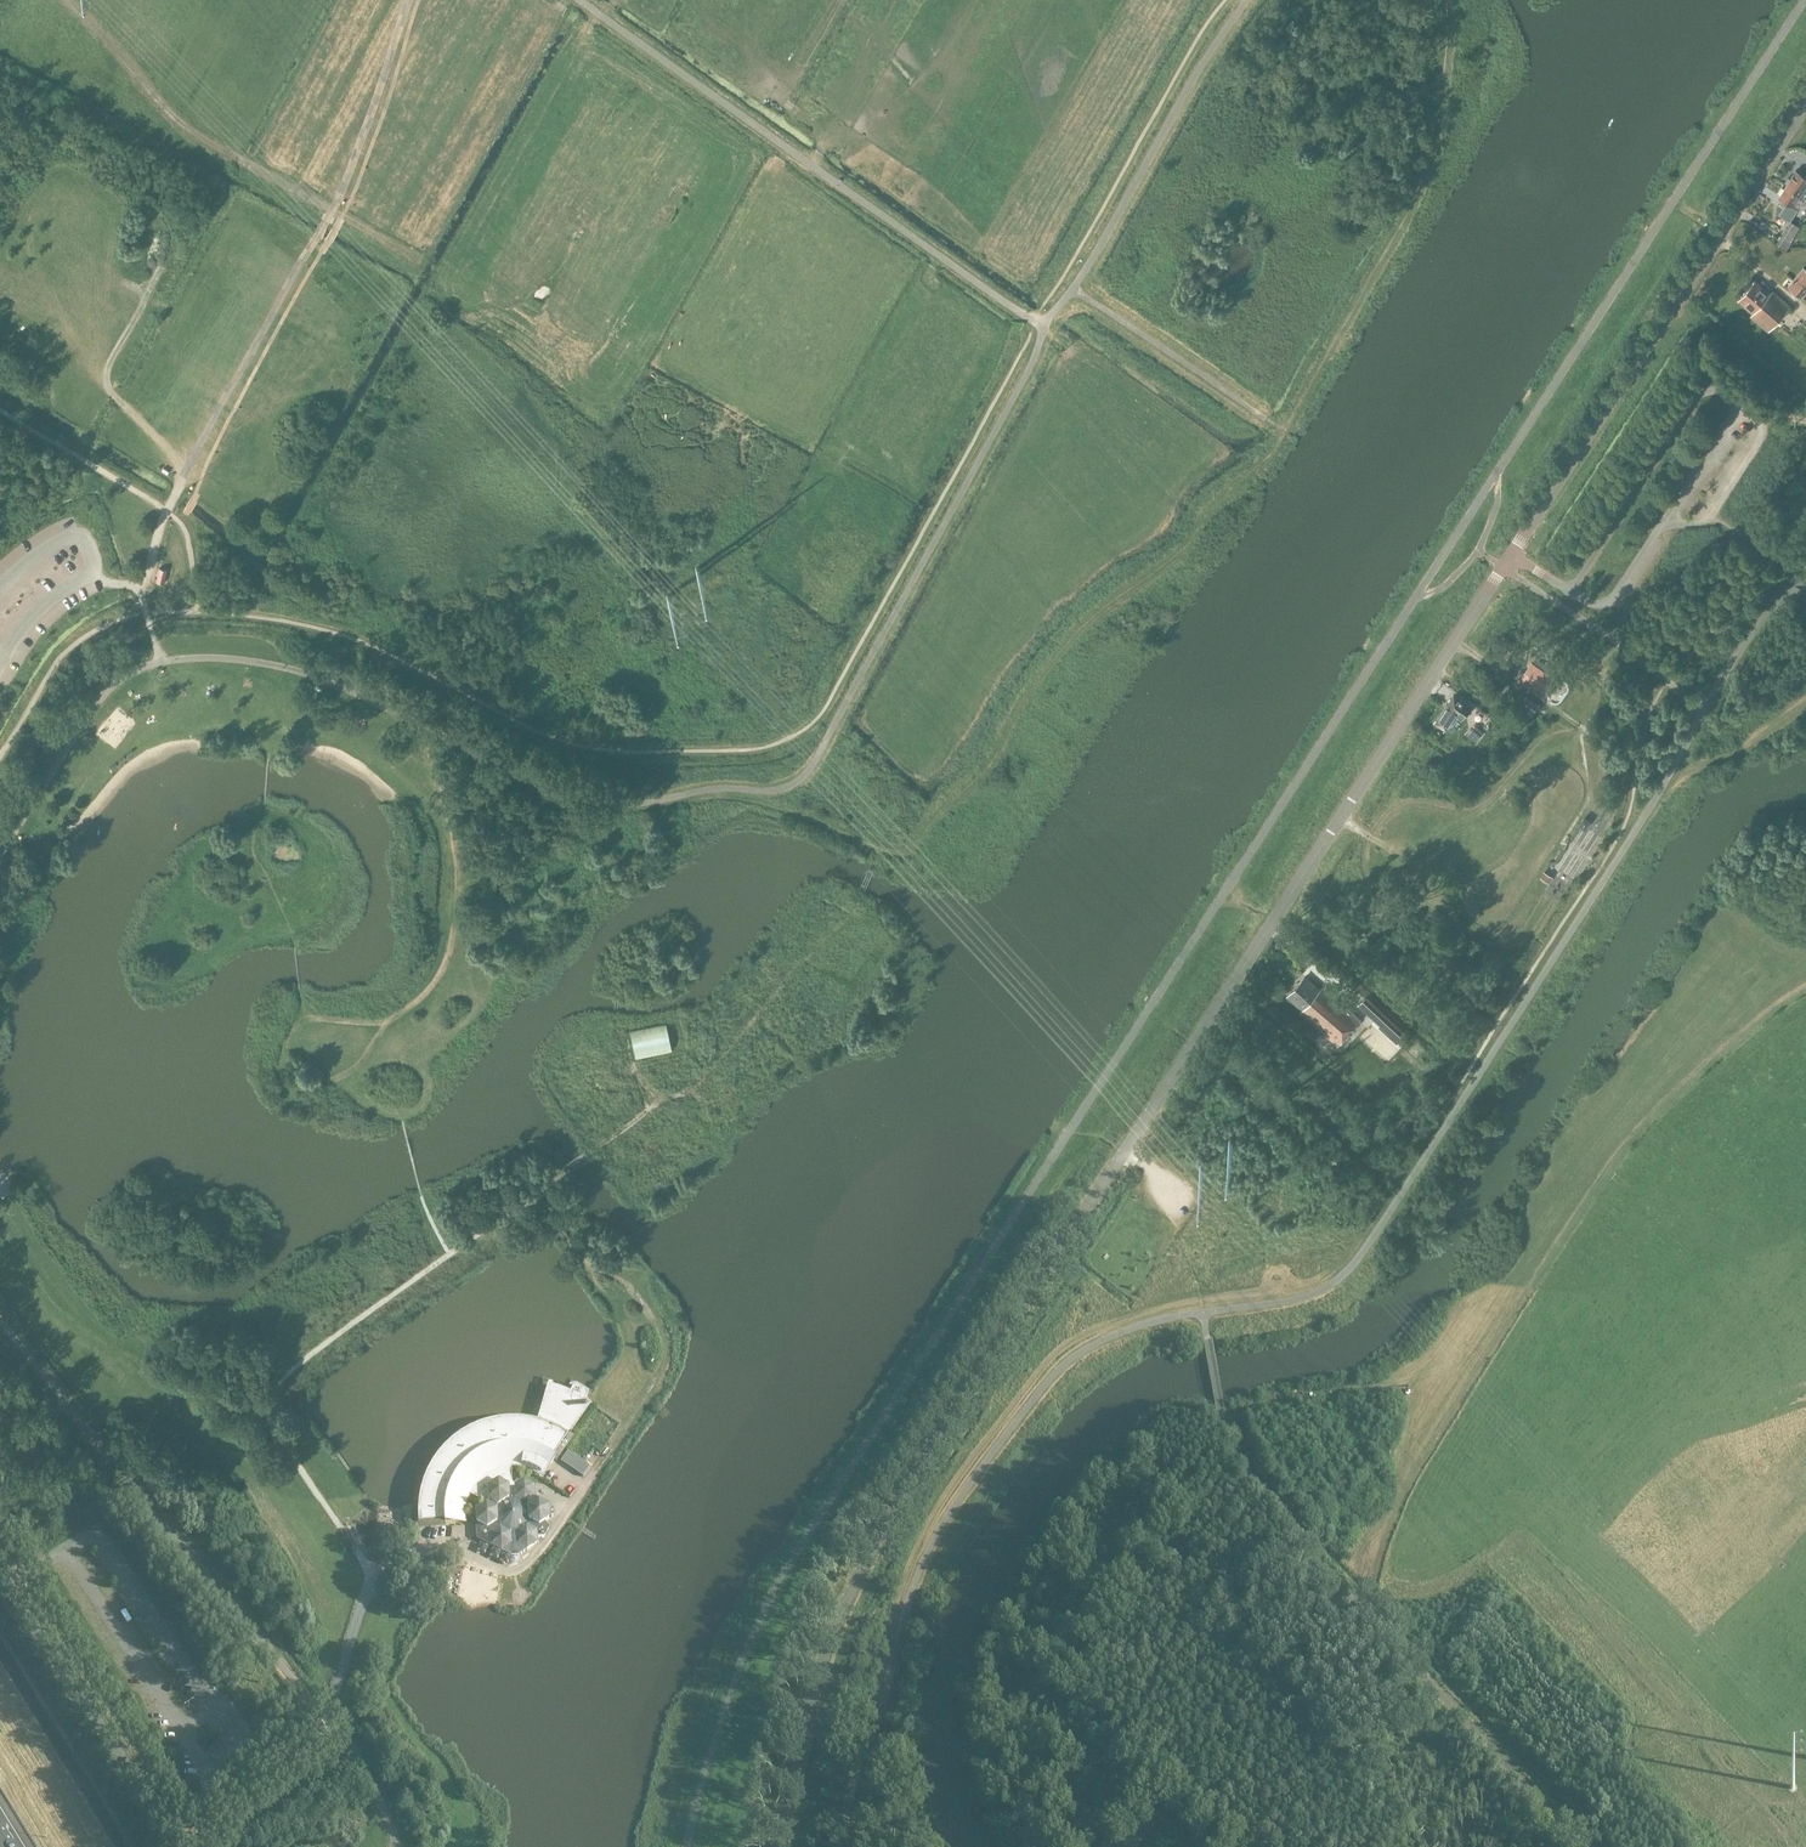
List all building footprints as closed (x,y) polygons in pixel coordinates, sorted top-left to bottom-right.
[(1785,186),(1804,198),(1805,196),(1805,177),(1803,175),(1795,170),(1785,186)] [(1779,195),(1778,196),(1787,201),(1779,214),(1790,221),(1798,208),(1804,198),(1785,186),(1779,195)] [(1783,234),(1791,239),(1799,226),(1791,221),(1783,234)] [(1804,266),(1788,285),(1802,296),(1805,291),(1805,268),(1804,266)] [(1770,293),(1755,280),(1738,298),(1753,312),(1751,315),(1767,329),(1789,305),(1772,290),(1770,293)] [(158,567),(155,581),(164,583),(168,570),(158,567)] [(1531,661),(1519,680),(1543,697),(1556,679),(1531,661)] [(1453,695),(1453,696),(1436,722),(1446,729),(1446,728),(1453,732),(1459,723),(1452,719),(1455,715),(1461,720),(1470,705),(1453,695)] [(1525,697),(1518,707),(1530,716),(1537,706),(1539,703),(1527,695),(1525,697)] [(1476,725),(1468,734),(1475,740),(1483,731),(1476,725)] [(1585,826),(1589,820),(1584,817),(1581,824),(1585,826)] [(1551,876),(1547,873),(1544,871),(1541,877),(1548,881),(1551,876)] [(1305,976),(1288,995),(1303,1008),(1301,1011),(1324,1033),(1323,1034),(1321,1033),(1314,1040),(1325,1050),(1332,1043),(1331,1041),(1332,1040),(1338,1045),(1362,1019),(1348,1006),(1343,1011),(1331,1000),(1334,997),(1323,987),(1320,989),(1305,976)] [(1403,1046),(1411,1037),(1367,995),(1358,1004),(1403,1046)] [(666,1023),(630,1030),(635,1058),(671,1050),(666,1023)] [(749,1098),(740,1109),(749,1116),(758,1105),(749,1098)] [(652,1336),(642,1339),(644,1347),(655,1344),(652,1336)] [(412,1512),(412,1516),(412,1520),(412,1525),(413,1527),(413,1530),(414,1529),(418,1529),(441,1527),(445,1527),(445,1526),(445,1524),(466,1522),(466,1520),(465,1509),(470,1495),(482,1501),(485,1505),(476,1511),(476,1522),(475,1522),(476,1536),(478,1540),(490,1546),(491,1545),(501,1550),(511,1544),(510,1543),(516,1543),(527,1549),(536,1543),(536,1542),(536,1536),(543,1536),(548,1528),(543,1522),(548,1519),(548,1507),(537,1502),(537,1503),(533,1498),(534,1497),(533,1485),(523,1480),(517,1484),(516,1482),(512,1484),(511,1482),(511,1468),(514,1468),(517,1469),(520,1469),(523,1470),(526,1470),(528,1471),(531,1472),(534,1474),(536,1475),(539,1477),(541,1478),(542,1478),(554,1461),(555,1462),(558,1459),(565,1449),(574,1436),(570,1434),(590,1404),(584,1400),(588,1392),(587,1392),(577,1386),(574,1384),(570,1392),(564,1389),(548,1384),(546,1388),(537,1418),(530,1417),(525,1416),(521,1415),(517,1415),(512,1415),(508,1415),(504,1415),(499,1416),(495,1416),(491,1417),(487,1418),(483,1420),(478,1421),(474,1422),(470,1424),(467,1426),(463,1428),(459,1430),(455,1433),(452,1435),(448,1438),(445,1441),(442,1444),(439,1447),(436,1450),(433,1453),(431,1457),(428,1460),(426,1464),(424,1468),(422,1472),(420,1475),(419,1478),(418,1482),(417,1485),(416,1489),(415,1492),(414,1496),(414,1499),(413,1499),(413,1500),(413,1504),(412,1508),(412,1512)] [(568,1450),(560,1461),(583,1476),(590,1466),(568,1450)] [(395,1602),(390,1599),(386,1603),(391,1607),(395,1602)] [(1081,1835),(1089,1845),(1098,1837),(1089,1827),(1081,1835)] [(1441,1841),(1425,1827),(1416,1837),(1427,1846),(1435,1846),(1441,1841)]
